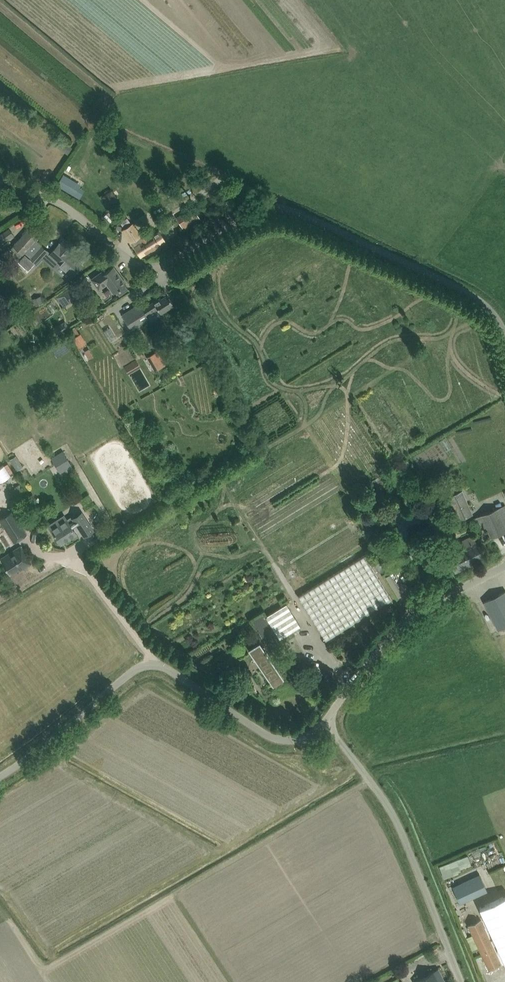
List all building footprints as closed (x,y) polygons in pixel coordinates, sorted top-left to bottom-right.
[(71,156),(76,149),(67,142),(62,149),(71,156)] [(60,179),(57,185),(79,199),(83,193),(60,179)] [(112,189),(102,196),(108,204),(118,198),(112,189)] [(193,207),(187,210),(196,224),(202,221),(193,207)] [(123,229),(131,241),(141,257),(165,241),(160,233),(159,230),(161,229),(162,230),(175,222),(171,215),(165,219),(166,220),(160,224),(155,226),(158,231),(148,237),(145,232),(140,235),(133,223),(123,229)] [(34,242),(38,238),(28,229),(10,249),(20,257),(25,252),(34,242)] [(9,239),(5,233),(0,236),(0,246),(9,239)] [(73,276),(76,272),(83,265),(74,257),(73,258),(69,255),(74,250),(64,240),(60,244),(59,243),(49,254),(73,276)] [(30,257),(39,247),(34,242),(25,252),(30,257)] [(39,247),(30,257),(37,263),(48,251),(41,245),(39,247)] [(25,254),(19,262),(28,270),(34,262),(25,254)] [(102,271),(94,277),(91,279),(99,289),(107,283),(114,293),(117,291),(119,296),(128,289),(125,285),(127,284),(113,266),(104,273),(102,271)] [(69,303),(82,294),(76,285),(63,294),(69,303)] [(174,304),(173,303),(167,294),(161,298),(160,297),(143,309),(140,304),(137,306),(135,304),(126,310),(127,312),(123,314),(128,323),(131,327),(147,317),(146,314),(158,307),(161,312),(174,304)] [(41,296),(33,299),(35,306),(43,303),(41,296)] [(69,327),(65,321),(57,326),(59,332),(60,332),(69,327)] [(107,333),(115,343),(126,334),(119,324),(107,333)] [(80,335),(74,339),(80,348),(86,344),(80,335)] [(161,355),(150,361),(156,371),(166,365),(161,355)] [(134,376),(145,369),(142,365),(132,373),(134,376)] [(136,379),(143,393),(153,388),(145,374),(136,379)] [(136,429),(131,432),(137,442),(142,439),(136,429)] [(63,450),(51,457),(57,468),(69,460),(63,450)] [(10,459),(17,470),(23,467),(16,455),(10,459)] [(377,489),(384,484),(379,476),(377,477),(372,480),(375,485),(377,489)] [(19,484),(8,492),(16,504),(27,496),(19,484)] [(473,515),(462,491),(447,497),(458,521),(473,515)] [(504,532),(504,505),(473,518),(476,525),(480,523),(482,528),(486,526),(491,538),(504,532)] [(65,515),(48,525),(55,536),(61,544),(76,534),(68,522),(73,519),(84,536),(93,530),(94,529),(82,510),(74,516),(73,514),(72,515),(67,518),(65,515)] [(15,539),(17,540),(27,534),(12,511),(0,520),(13,540),(15,539)] [(108,523),(103,515),(95,526),(100,534),(108,523)] [(484,557),(479,548),(473,536),(445,550),(451,562),(455,571),(484,557)] [(2,561),(5,566),(10,574),(23,566),(24,568),(31,563),(26,555),(21,546),(8,554),(9,557),(2,561)] [(365,555),(298,596),(326,640),(392,599),(365,555)] [(488,611),(491,617),(498,630),(504,626),(504,591),(484,602),(488,611)] [(301,625),(287,603),(266,616),(264,612),(251,619),(270,650),(282,643),(280,639),(301,625)] [(286,683),(260,641),(248,648),(275,690),(286,683)] [(504,865),(504,854),(496,857),(499,867),(504,865)] [(479,873),(452,886),(460,903),(487,890),(479,873)] [(482,920),(469,926),(489,969),(501,963),(482,920)] [(438,968),(413,981),(414,981),(445,981),(438,968)]
